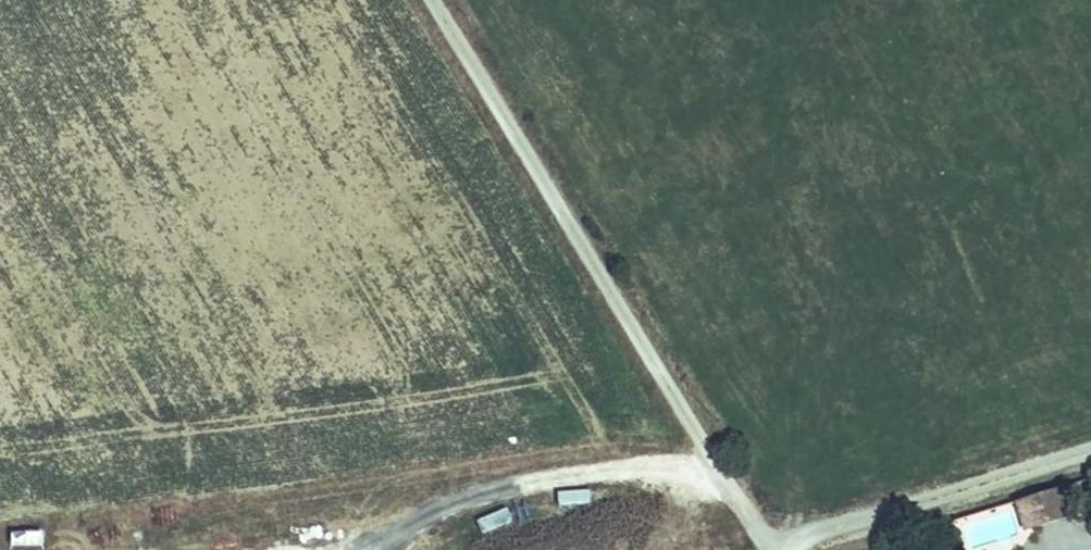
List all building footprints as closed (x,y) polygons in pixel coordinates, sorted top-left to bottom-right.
[(1068,511),(1060,487),(1012,502),(1019,526),(1068,511)]
